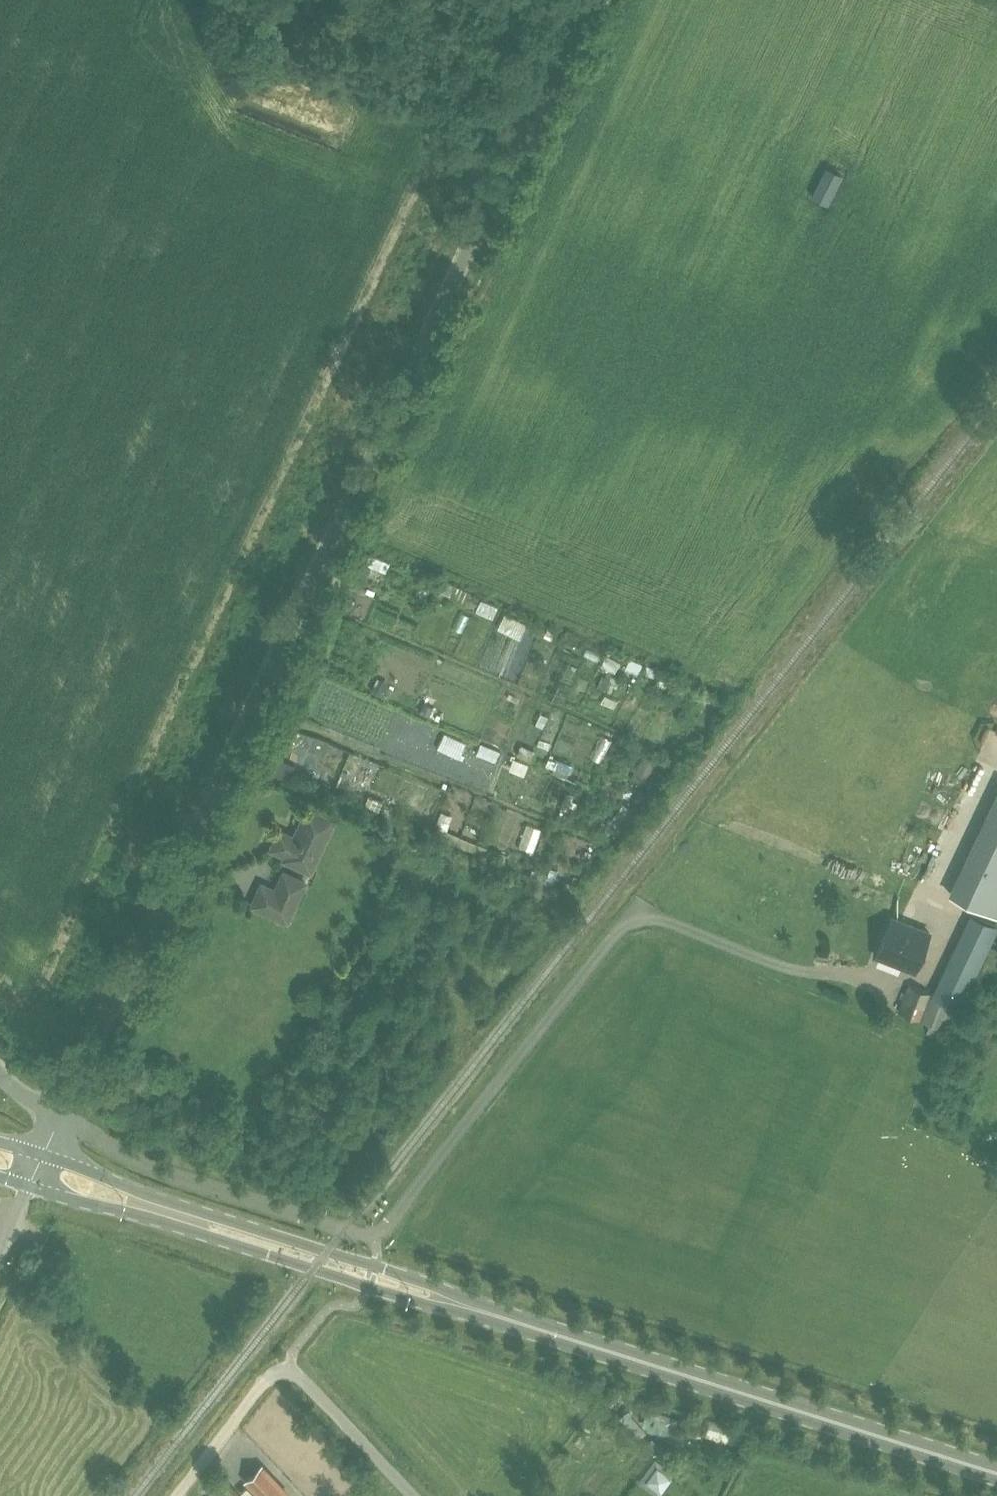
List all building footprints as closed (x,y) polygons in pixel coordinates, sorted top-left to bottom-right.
[(842,175),(825,167),(813,194),(829,202),(842,175)] [(454,636),(460,621),(435,610),(429,625),(454,636)] [(636,655),(632,665),(648,671),(651,661),(636,655)] [(439,683),(436,693),(458,700),(461,690),(439,683)] [(451,714),(455,703),(432,696),(429,707),(451,714)] [(439,742),(444,726),(422,719),(416,735),(439,742)] [(487,740),(482,756),(493,759),(498,743),(487,740)] [(950,894),(996,916),(996,796),(950,894)] [(568,799),(563,814),(579,819),(584,804),(568,799)] [(334,821),(308,808),(294,837),(280,830),(271,848),(286,855),(284,859),(311,872),(334,821)] [(537,862),(546,839),(533,835),(525,858),(537,862)] [(287,925),(305,882),(283,873),(274,893),(262,887),(252,910),(287,925)] [(944,970),(933,994),(909,985),(898,1011),(910,1016),(948,1030),(957,1007),(960,1009),(996,928),(970,915),(944,970)] [(915,970),(930,932),(891,917),(876,955),(915,970)] [(261,1465),(246,1480),(262,1495),(287,1495),(289,1494),(261,1465)]
